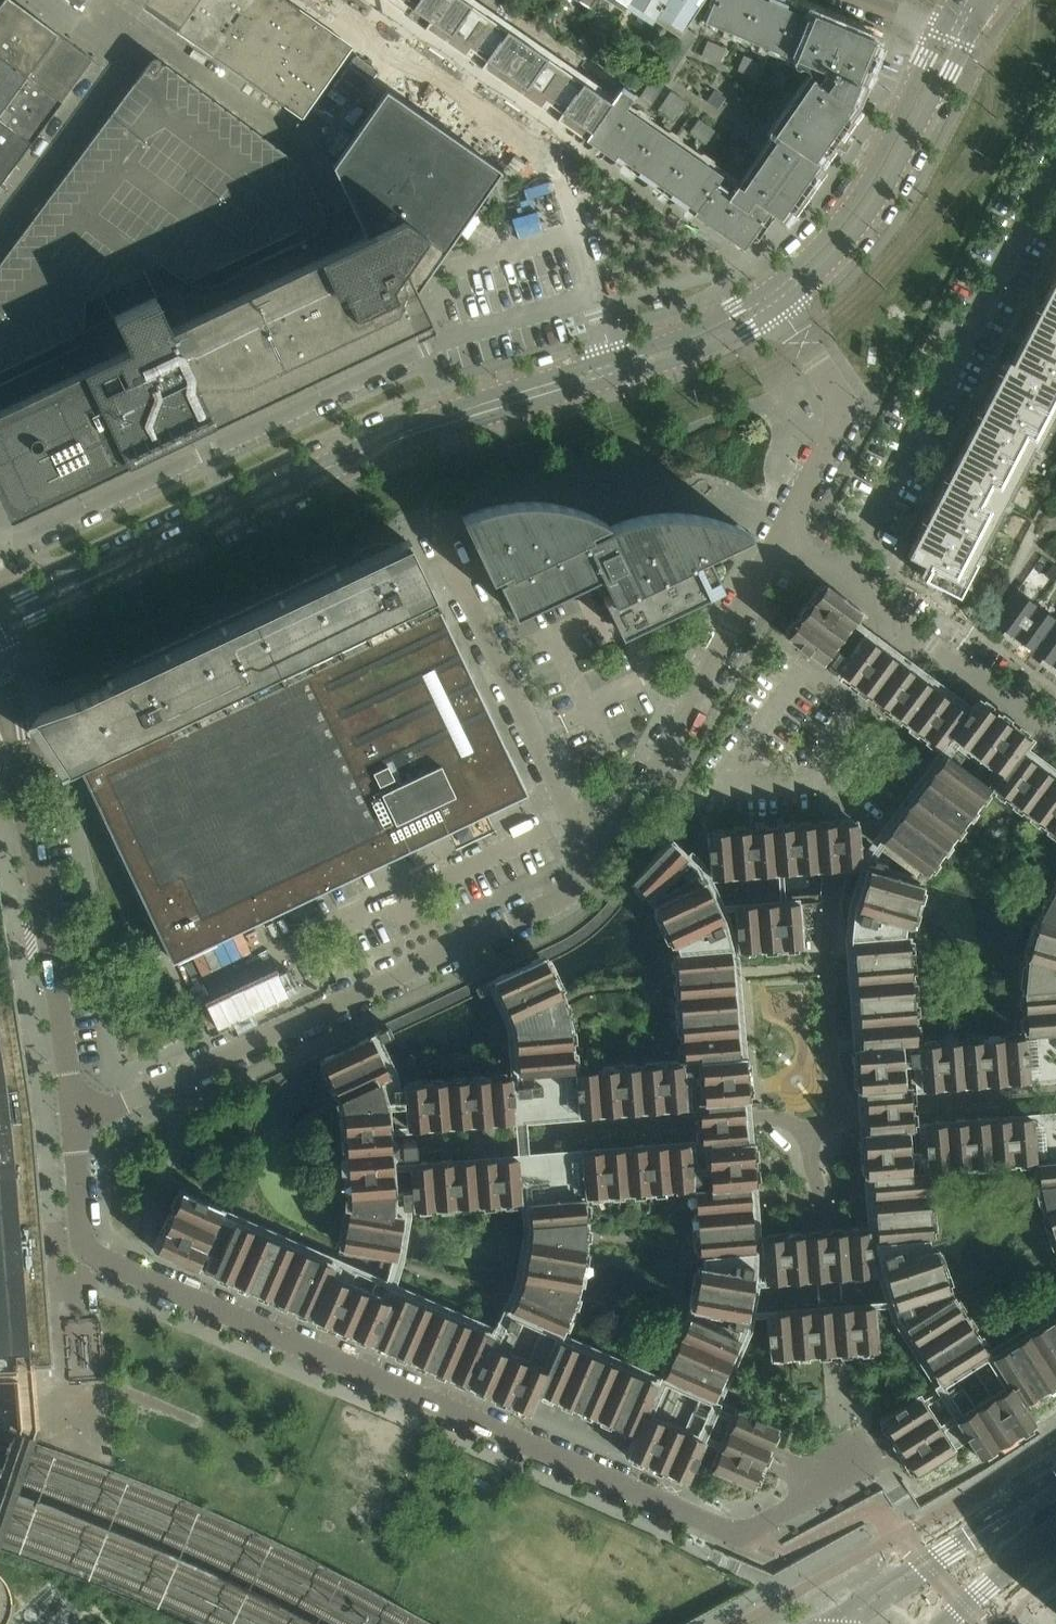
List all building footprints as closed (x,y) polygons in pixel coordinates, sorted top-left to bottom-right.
[(13,0),(3,0),(0,4),(0,55),(63,102),(94,60),(13,0)] [(142,6),(178,31),(199,0),(146,0),(142,6)] [(178,31),(213,56),(252,0),(199,0),(178,31)] [(316,22),(285,0),(252,0),(213,56),(266,93),(316,22)] [(427,29),(577,134),(585,139),(611,102),(464,0),(385,0),(427,29)] [(624,9),(626,7),(630,0),(609,0),(624,9)] [(626,7),(652,24),(655,20),(666,0),(630,0),(626,7)] [(655,20),(680,36),(685,28),(699,5),(700,5),(703,0),(666,0),(655,20)] [(704,21),(705,21),(724,29),(741,36),(760,44),(776,51),(795,59),(813,67),(825,71),(818,82),(812,78),(774,134),(778,137),(742,189),(737,185),(735,187),(729,196),(763,220),(769,211),(775,215),(780,219),(787,209),(795,197),(812,173),(819,163),(814,160),(820,151),(837,127),(845,115),(852,105),(850,104),(855,91),(854,91),(857,85),(857,84),(863,69),(869,55),(869,54),(875,40),(872,38),(866,36),(822,18),(817,16),(812,14),(795,6),(793,6),(788,4),(779,0),(713,0),(710,6),(704,21)] [(302,118),(352,47),(316,22),(266,93),(302,118)] [(680,36),(640,98),(652,105),(697,35),(685,28),(680,36)] [(708,41),(702,55),(711,59),(717,45),(708,41)] [(717,45),(711,59),(720,63),(726,48),(717,45)] [(32,144),(63,102),(0,55),(0,120),(32,144)] [(744,56),(738,70),(747,74),(753,60),(744,56)] [(753,60),(747,74),(756,78),(762,63),(753,60)] [(0,269),(0,382),(88,338),(86,301),(157,266),(191,286),(325,225),(300,170),(150,69),(0,269)] [(780,71),(774,85),(783,89),(789,74),(788,74),(780,71)] [(611,102),(585,139),(743,248),(750,239),(763,220),(729,196),(714,186),(722,175),(721,174),(626,108),(628,104),(635,94),(623,86),(616,95),(611,102)] [(156,297),(155,296),(133,306),(114,315),(129,347),(0,409),(0,498),(9,518),(410,327),(414,336),(433,327),(416,290),(501,170),(386,89),(333,165),(366,235),(171,327),(156,297)] [(672,91),(658,110),(674,121),(683,108),(688,102),(672,91)] [(699,119),(690,133),(706,144),(715,131),(699,119)] [(0,120),(0,181),(3,183),(32,144),(0,120)] [(731,142),(722,155),(738,166),(748,153),(731,142)] [(726,171),(718,184),(731,192),(739,179),(726,171)] [(1044,300),(1055,306),(1055,277),(1044,300)] [(1044,300),(1036,316),(1045,320),(1042,326),(1033,321),(1022,344),(1055,361),(1055,306),(1044,300)] [(990,395),(1048,424),(1055,409),(1055,361),(1022,344),(1012,363),(1008,361),(990,395)] [(990,395),(974,426),(963,448),(1013,474),(1018,464),(1022,466),(1033,444),(1037,446),(1048,424),(990,395)] [(963,448),(936,501),(990,528),(1012,485),(1009,483),(1013,474),(963,448)] [(477,510),(467,514),(462,516),(490,577),(495,574),(514,613),(600,572),(610,593),(603,597),(620,632),(721,584),(706,553),(743,536),(749,533),(736,526),(733,525),(722,521),(712,517),(704,516),(693,514),(682,513),(674,512),(667,512),(659,513),(656,513),(652,514),(644,515),(637,516),(606,527),(600,530),(598,525),(606,521),(603,520),(597,517),(592,515),(583,511),(577,508),(570,506),(560,504),(549,502),(542,501),(531,501),(524,501),(513,502),(505,503),(498,504),(491,506),(484,508),(477,510)] [(936,501),(908,555),(931,567),(925,579),(960,596),(977,562),(973,560),(990,528),(936,501)] [(78,763),(433,594),(409,541),(61,707),(60,705),(50,708),(53,713),(54,712),(76,761),(77,763),(78,763)] [(1053,581),(1055,576),(1055,565),(1054,564),(1046,575),(1053,581)] [(859,608),(828,585),(788,638),(819,661),(859,608)] [(1017,591),(994,622),(1006,631),(1002,636),(1010,641),(1036,605),(1017,591)] [(527,792),(433,595),(433,594),(78,763),(172,961),(330,886),(366,869),(527,792)] [(1036,605),(1010,641),(1018,647),(1022,642),(1032,650),(1055,619),(1036,605)] [(1032,650),(1044,658),(1040,663),(1047,669),(1055,657),(1055,619),(1032,650)] [(1022,749),(1028,741),(975,701),(968,710),(916,671),(913,675),(894,662),(881,652),(863,639),(852,653),(842,670),(859,683),(865,688),(888,705),(944,747),(953,734),(986,758),(974,774),(944,752),(879,840),(923,873),(987,786),(992,789),(995,785),(1055,830),(1055,775),(1022,749)] [(1047,669),(1055,675),(1055,674),(1055,657),(1047,669)] [(828,827),(750,833),(707,836),(710,875),(818,867),(831,866),(861,863),(858,824),(828,827)] [(651,895),(686,859),(689,855),(672,838),(634,878),(651,895)] [(859,911),(857,919),(857,920),(857,922),(859,923),(860,920),(864,921),(863,924),(866,924),(866,922),(874,924),(876,916),(906,925),(919,881),(871,868),(859,911)] [(676,943),(704,930),(707,937),(715,934),(716,936),(718,935),(717,933),(721,931),(722,933),(724,932),(723,930),(720,922),(721,922),(702,881),(657,902),(676,943)] [(1054,890),(1040,919),(1029,958),(1026,989),(1029,1034),(1035,1033),(1039,1077),(1055,1075),(1055,888),(1054,890)] [(737,948),(738,948),(803,943),(800,904),(734,909),(737,948)] [(3,916),(5,916),(4,913),(0,913),(0,948),(10,947),(9,944),(7,945),(3,916)] [(905,934),(856,938),(850,938),(862,1091),(867,1091),(870,1114),(871,1131),(866,1131),(874,1241),(929,1237),(924,1170),(918,1171),(915,1127),(910,1128),(908,1110),(906,1087),(912,1087),(908,1044),(914,1043),(905,934)] [(733,948),(678,952),(687,1061),(692,1061),(696,1104),(701,1104),(703,1127),(704,1144),(699,1144),(702,1188),(697,1188),(702,1254),(752,1251),(757,1250),(749,1140),(743,1141),(742,1123),(740,1101),(745,1100),(733,948)] [(513,1079),(404,1088),(407,1127),(515,1118),(515,1119),(525,1118),(569,1114),(566,1071),(571,1070),(567,1025),(560,995),(541,956),(496,977),(515,1016),(510,1018),(513,1031),(516,1075),(522,1074),(524,1100),(514,1101),(513,1079)] [(392,1193),(388,1151),(394,1151),(398,1155),(404,1154),(405,1156),(407,1156),(407,1154),(412,1154),(412,1156),(414,1156),(414,1153),(417,1153),(416,1140),(413,1140),(413,1138),(411,1138),(411,1140),(406,1141),(405,1139),(403,1139),(403,1141),(397,1142),(393,1146),(388,1146),(385,1105),(378,1082),(388,1078),(369,1037),(324,1058),(343,1098),(346,1108),(353,1196),(352,1208),(345,1250),(394,1258),(401,1214),(391,1212),(392,1193)] [(1026,1039),(918,1047),(921,1086),(1029,1077),(1026,1039)] [(24,1054),(26,1054),(26,1051),(0,1053),(0,1088),(31,1085),(31,1082),(28,1082),(24,1054)] [(687,1105),(684,1066),(575,1074),(578,1113),(687,1105)] [(29,1089),(31,1088),(31,1085),(0,1088),(0,1123),(36,1120),(35,1116),(33,1117),(29,1089)] [(1042,1117),(1045,1161),(1039,1161),(1041,1185),(1046,1208),(1055,1238),(1055,1116),(1042,1117)] [(924,1127),(927,1166),(1036,1157),(1033,1118),(924,1127)] [(34,1123),(36,1123),(36,1120),(0,1123),(0,1157),(38,1154),(38,1151),(36,1151),(34,1123)] [(581,1154),(585,1192),(585,1193),(693,1184),(690,1145),(581,1154)] [(575,1288),(575,1286),(582,1246),(583,1221),(582,1198),(576,1198),(572,1154),(519,1159),(410,1168),(413,1207),(522,1198),(520,1176),(530,1175),(532,1202),(527,1202),(529,1225),(528,1237),(533,1238),(526,1278),(521,1277),(518,1289),(509,1310),(559,1332),(568,1310),(575,1288)] [(39,1192),(41,1192),(41,1189),(0,1193),(0,1200),(2,1227),(44,1224),(44,1221),(41,1221),(39,1192)] [(221,1207),(180,1189),(154,1250),(195,1268),(221,1207)] [(704,1441),(645,1415),(660,1381),(560,1337),(545,1372),(489,1347),(495,1332),(393,1288),(387,1303),(330,1278),(337,1263),(237,1220),(213,1275),(530,1413),(538,1393),(600,1420),(634,1435),(626,1455),(686,1481),(704,1441)] [(44,1255),(42,1227),(44,1227),(44,1224),(2,1227),(5,1261),(47,1259),(46,1255),(44,1255)] [(821,1236),(807,1237),(761,1241),(764,1280),(825,1275),(872,1271),(869,1232),(821,1236)] [(931,1246),(901,1256),(899,1248),(891,1250),(891,1248),(888,1249),(889,1251),(885,1252),(884,1250),(882,1251),(882,1253),(885,1261),(884,1262),(898,1304),(945,1289),(931,1246)] [(47,1290),(45,1262),(47,1262),(47,1259),(5,1261),(8,1296),(49,1293),(49,1290),(47,1290)] [(751,1272),(750,1272),(751,1264),(751,1261),(749,1261),(749,1263),(744,1262),(745,1260),(742,1260),(742,1262),(734,1261),(733,1269),(702,1264),(694,1308),(743,1317),(751,1272)] [(52,1328),(50,1302),(49,1293),(8,1296),(10,1331),(52,1328)] [(10,1331),(8,1296),(0,1297),(0,1332),(10,1331)] [(949,1297),(908,1324),(903,1327),(939,1383),(985,1353),(949,1297)] [(828,1310),(813,1312),(766,1315),(770,1354),(832,1349),(878,1345),(875,1306),(828,1310)] [(990,1355),(1010,1386),(957,1421),(980,1458),(1036,1422),(1025,1404),(1055,1384),(1055,1313),(990,1355)] [(742,1339),(692,1317),(665,1378),(716,1400),(742,1339)] [(52,1359),(50,1331),(52,1331),(52,1328),(10,1331),(14,1369),(18,1369),(24,1368),(34,1367),(55,1366),(54,1358),(52,1359)] [(78,1332),(83,1368),(99,1366),(95,1330),(78,1332)] [(14,1369),(10,1331),(0,1332),(0,1370),(14,1369)] [(916,1396),(898,1407),(879,1419),(880,1421),(914,1473),(913,1473),(914,1475),(952,1452),(916,1396)] [(781,1427),(740,1409),(713,1470),(754,1488),(755,1486),(772,1445),(779,1429),(780,1429),(781,1427)]
